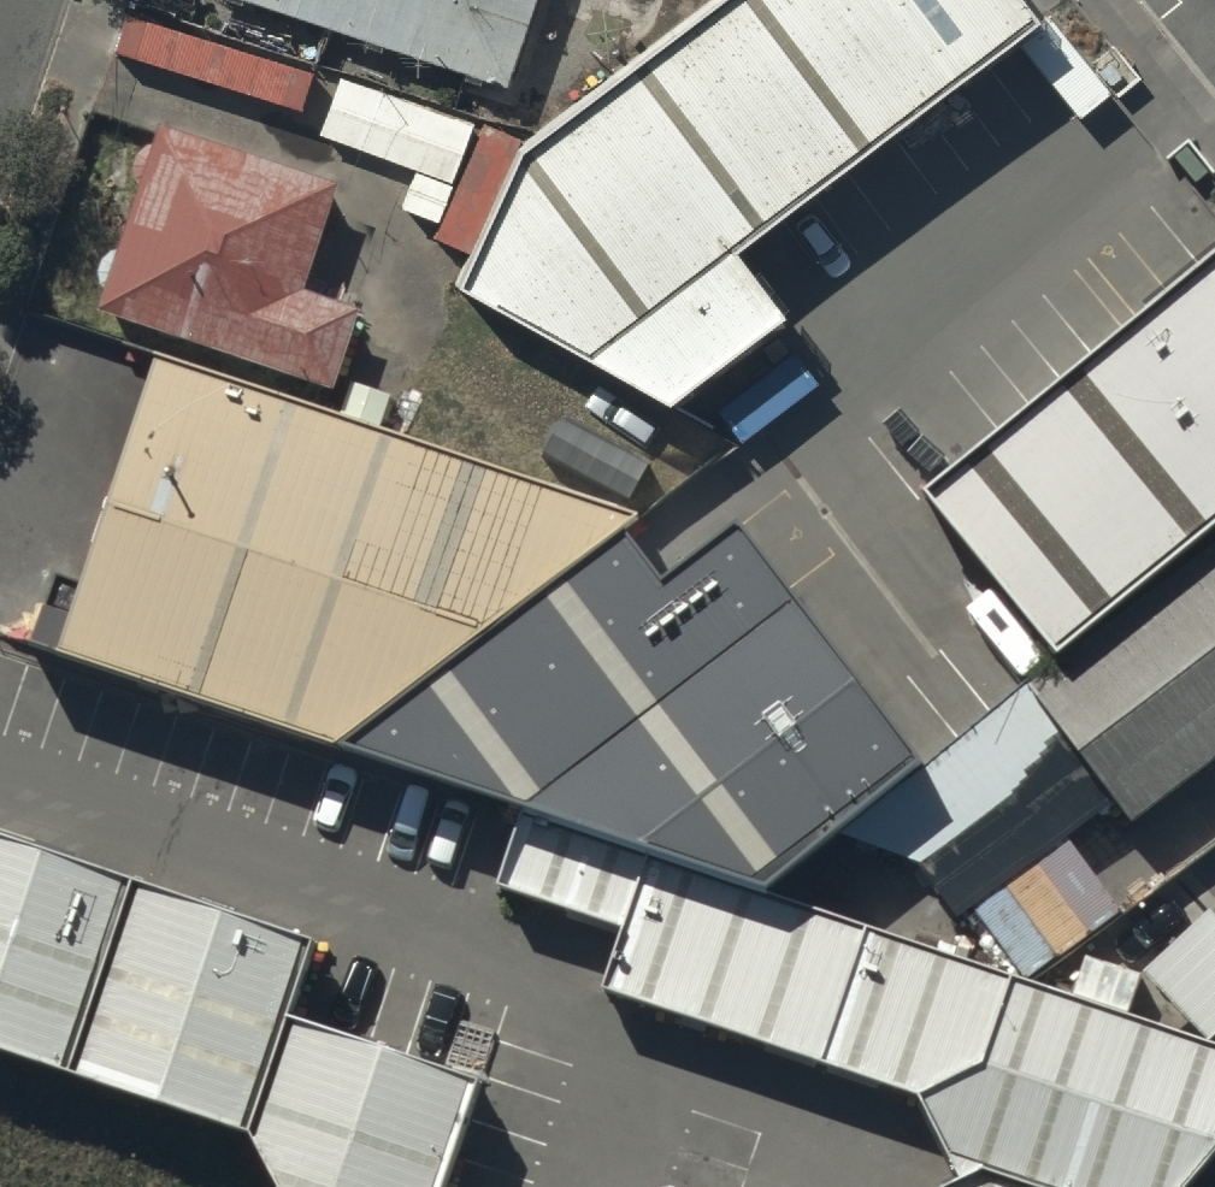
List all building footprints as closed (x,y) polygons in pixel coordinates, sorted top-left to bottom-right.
[(512,107),(548,0),(196,0),(512,107)] [(520,126),(454,273),(662,387),(773,303),(718,230),(1023,0),(688,0),(520,126)] [(128,5),(111,54),(297,118),(314,69),(128,5)] [(419,233),(455,248),(500,136),(336,68),(312,127),(402,165),(386,204),(424,219),(419,233)] [(334,182),(160,122),(97,302),(333,383),(364,295),(302,274),(334,182)] [(926,486),(1055,643),(1214,512),(1214,250),(926,486)] [(629,505),(161,350),(62,648),(339,736),(629,505)] [(629,505),(339,736),(752,874),(915,744),(735,520),(678,566),(629,505)] [(1030,694),(1134,828),(1214,766),(1214,552),(1030,694)] [(519,811),(495,878),(620,920),(598,979),(916,1087),(958,1174),(983,1163),(1051,1186),(1186,1186),(1214,1152),(1214,1042),(519,811)] [(253,1122),(290,1012),(316,933),(0,829),(0,1039),(253,1122)] [(1212,905),(1145,964),(1206,1032),(1214,1024),(1214,908),(1212,905)] [(253,1122),(286,1186),(454,1186),(481,1076),(290,1012),(253,1122)] [(983,1163),(958,1174),(943,1186),(1051,1186),(983,1163)]
